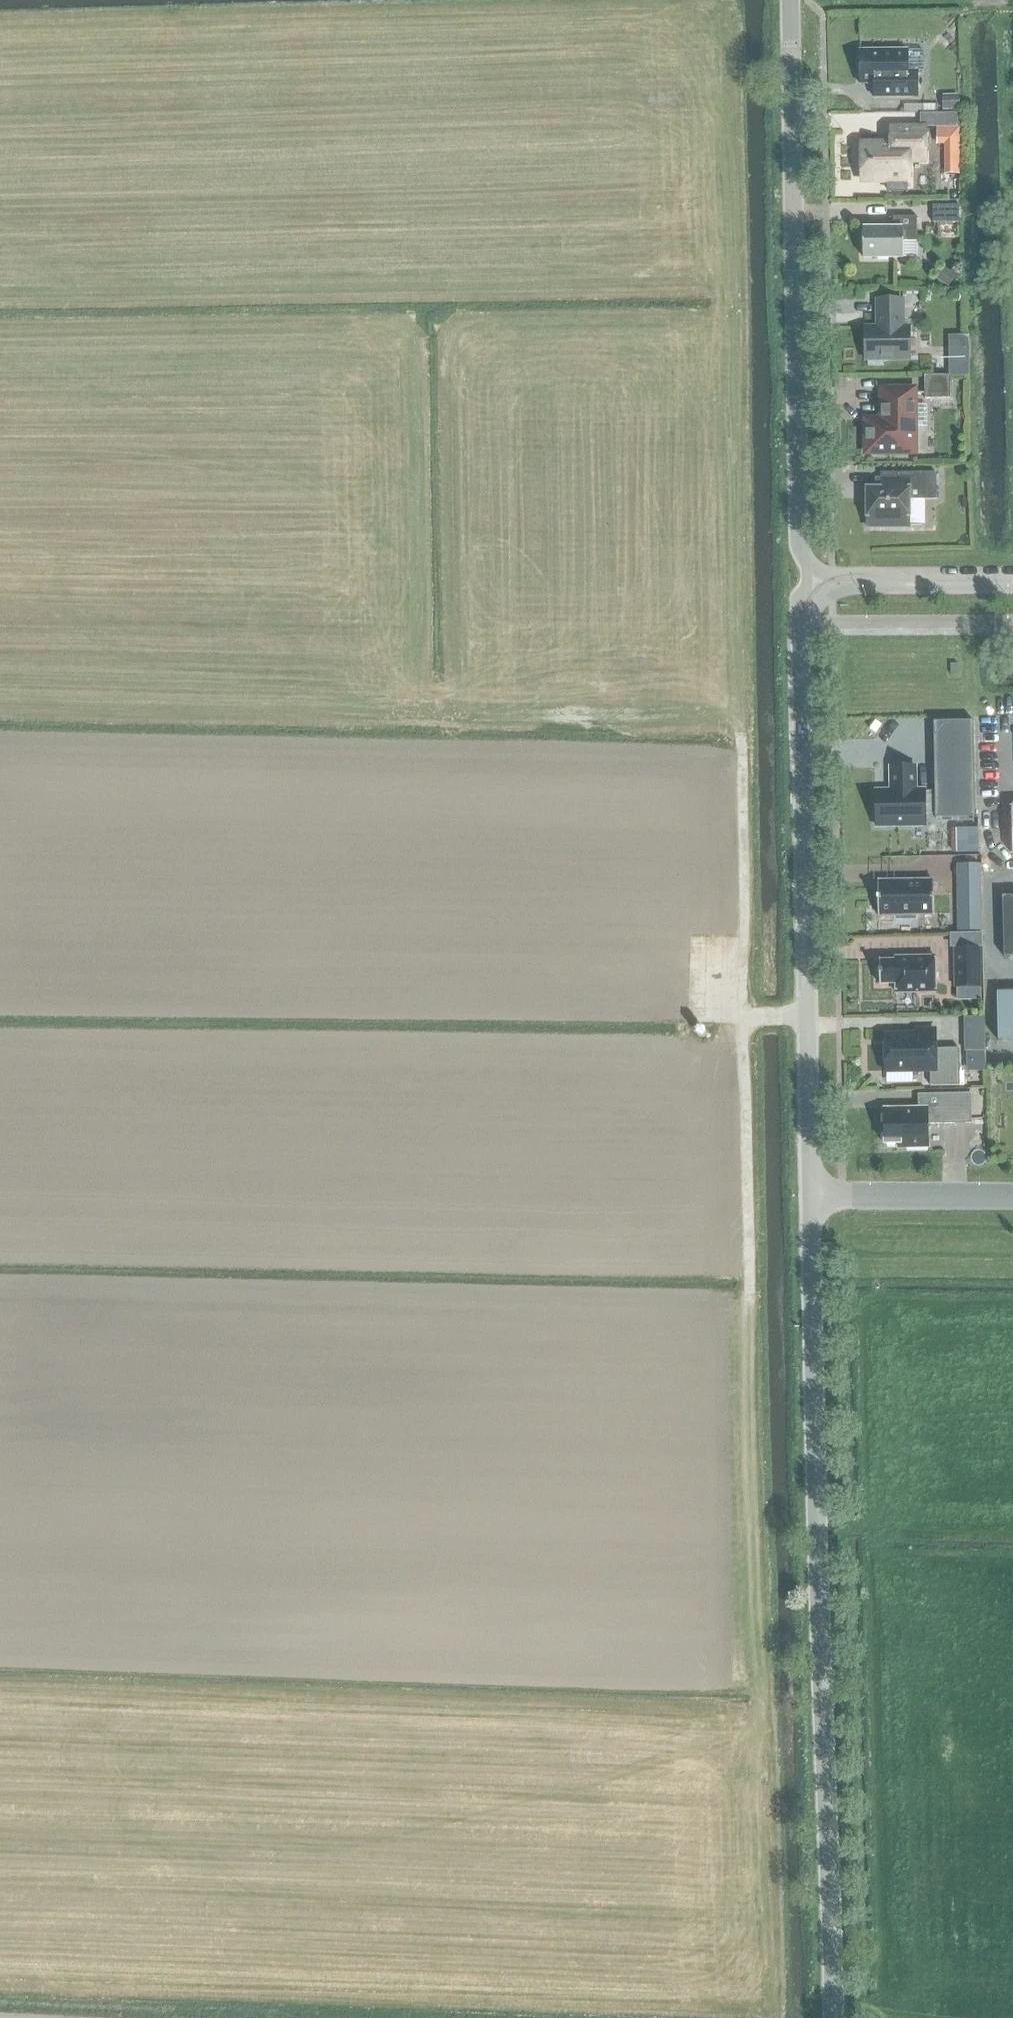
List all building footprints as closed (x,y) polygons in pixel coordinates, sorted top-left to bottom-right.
[(907,72),(907,51),(859,51),(860,85),(874,85),(874,98),(917,98),(917,72),(907,72)] [(942,95),(942,111),(959,111),(959,95),(942,95)] [(959,128),(937,128),(937,146),(944,146),(944,175),(959,175),(959,128)] [(924,161),(924,129),(889,129),(889,145),(861,145),(861,181),(887,181),(887,185),(909,185),(909,161),(924,161)] [(959,223),(959,205),(933,205),(933,223),(959,223)] [(916,242),(917,218),(893,218),(893,230),(863,230),(863,258),(902,258),(903,242),(916,242)] [(948,287),(957,276),(944,266),(936,278),(948,287)] [(903,327),(903,300),(877,300),(877,322),(879,322),(879,328),(865,328),(865,360),(868,360),(868,366),(883,366),(883,360),(909,360),(909,327),(903,327)] [(948,336),(948,376),(950,376),(969,376),(969,336),(948,336)] [(950,399),(950,376),(948,376),(924,376),(924,399),(950,399)] [(914,453),(914,390),(881,390),(881,420),(865,420),(865,454),(914,453)] [(936,473),(891,473),(891,489),(887,489),(867,490),(867,528),(883,527),(883,517),(908,517),(909,505),(909,500),(936,500),(936,473)] [(973,721),(933,721),(934,791),(935,814),(935,818),(975,817),(973,721)] [(875,791),(876,826),(925,825),(925,814),(935,814),(934,791),(924,791),(924,790),(915,790),(914,766),(890,767),(891,791),(875,791)] [(976,828),(952,829),(953,853),(977,852),(976,828)] [(877,881),(877,915),(897,915),(897,918),(914,918),(914,915),(933,914),(933,880),(877,881)] [(980,887),(960,887),(961,913),(981,913),(980,887)] [(1002,896),(1003,956),(1012,956),(1012,896),(1002,896)] [(956,947),(956,988),(980,987),(980,947),(956,947)] [(896,993),(935,992),(934,956),(895,957),(895,960),(879,960),(879,984),(895,984),(896,993)] [(997,993),(998,1041),(1012,1040),(1012,992),(997,993)] [(986,1067),(987,1014),(969,1014),(968,1067),(986,1067)] [(929,1070),(930,1086),(959,1085),(958,1049),(935,1049),(935,1030),(916,1030),(916,1034),(884,1035),(885,1071),(929,1070)] [(928,1148),(927,1124),(971,1123),(971,1093),(917,1094),(918,1108),(883,1109),(884,1144),(905,1144),(906,1148),(928,1148)]
